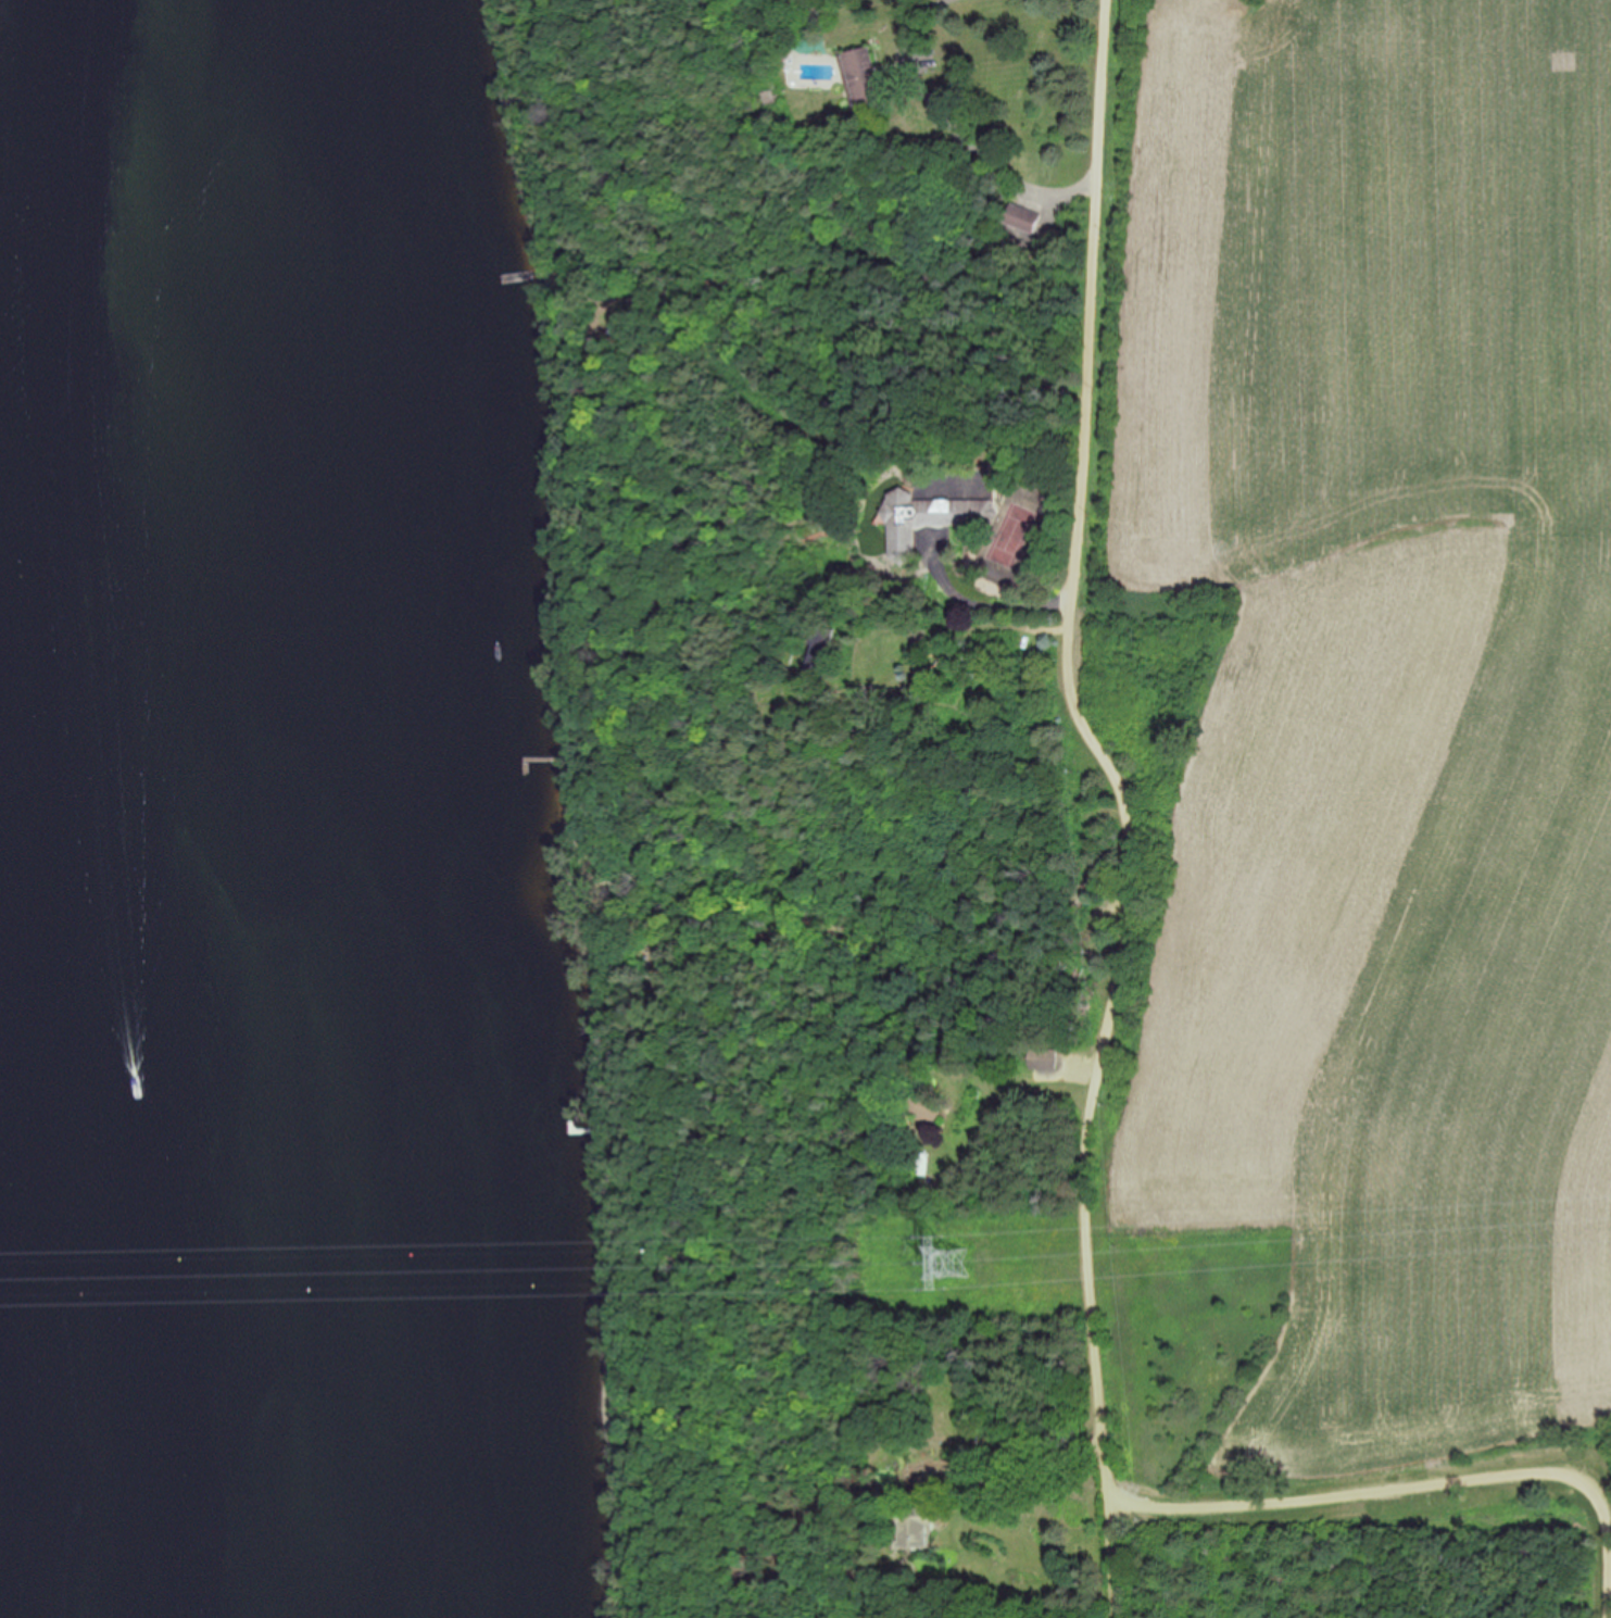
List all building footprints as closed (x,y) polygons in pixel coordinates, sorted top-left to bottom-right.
[(848,53),(861,108),(887,102),(874,47),(848,53)] [(1043,225),(1014,210),(1009,219),(1038,234),(1043,225)] [(917,526),(993,525),(993,500),(916,500),(916,491),(888,491),(888,522),(892,522),(893,556),(917,555),(917,526)] [(1059,1049),(1032,1049),(1032,1070),(1059,1070),(1059,1049)] [(920,1490),(920,1510),(910,1510),(910,1548),(939,1549),(940,1490),(920,1490)]
